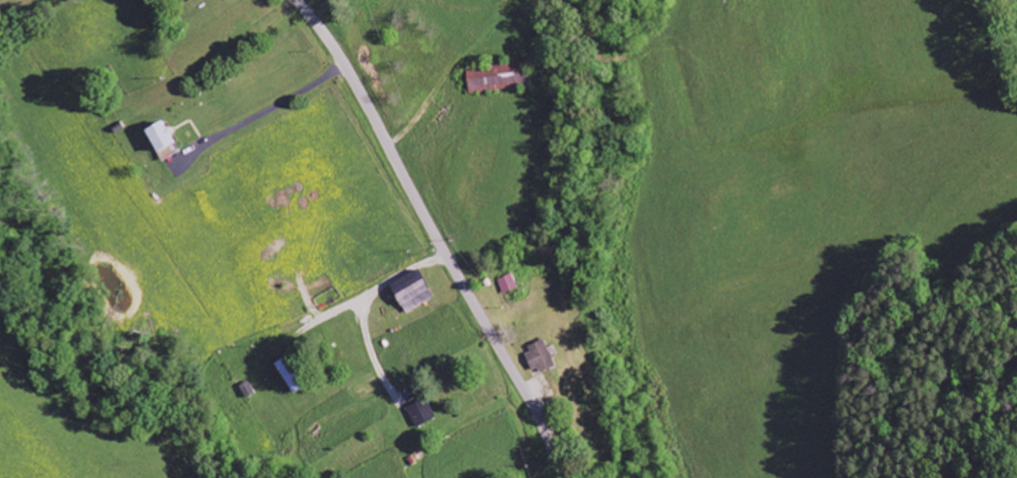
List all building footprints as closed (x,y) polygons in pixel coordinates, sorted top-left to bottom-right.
[(468,94),(531,88),(529,61),(466,67),(468,94)] [(178,154),(163,121),(144,129),(159,162),(178,154)] [(404,314),(432,299),(417,270),(388,285),(404,314)] [(518,290),(514,275),(498,279),(503,294),(518,290)] [(531,353),(525,355),(533,374),(556,365),(545,340),(529,346),(531,353)] [(240,387),(247,399),(256,394),(249,382),(240,387)] [(427,399),(407,408),(416,428),(436,418),(427,399)]
